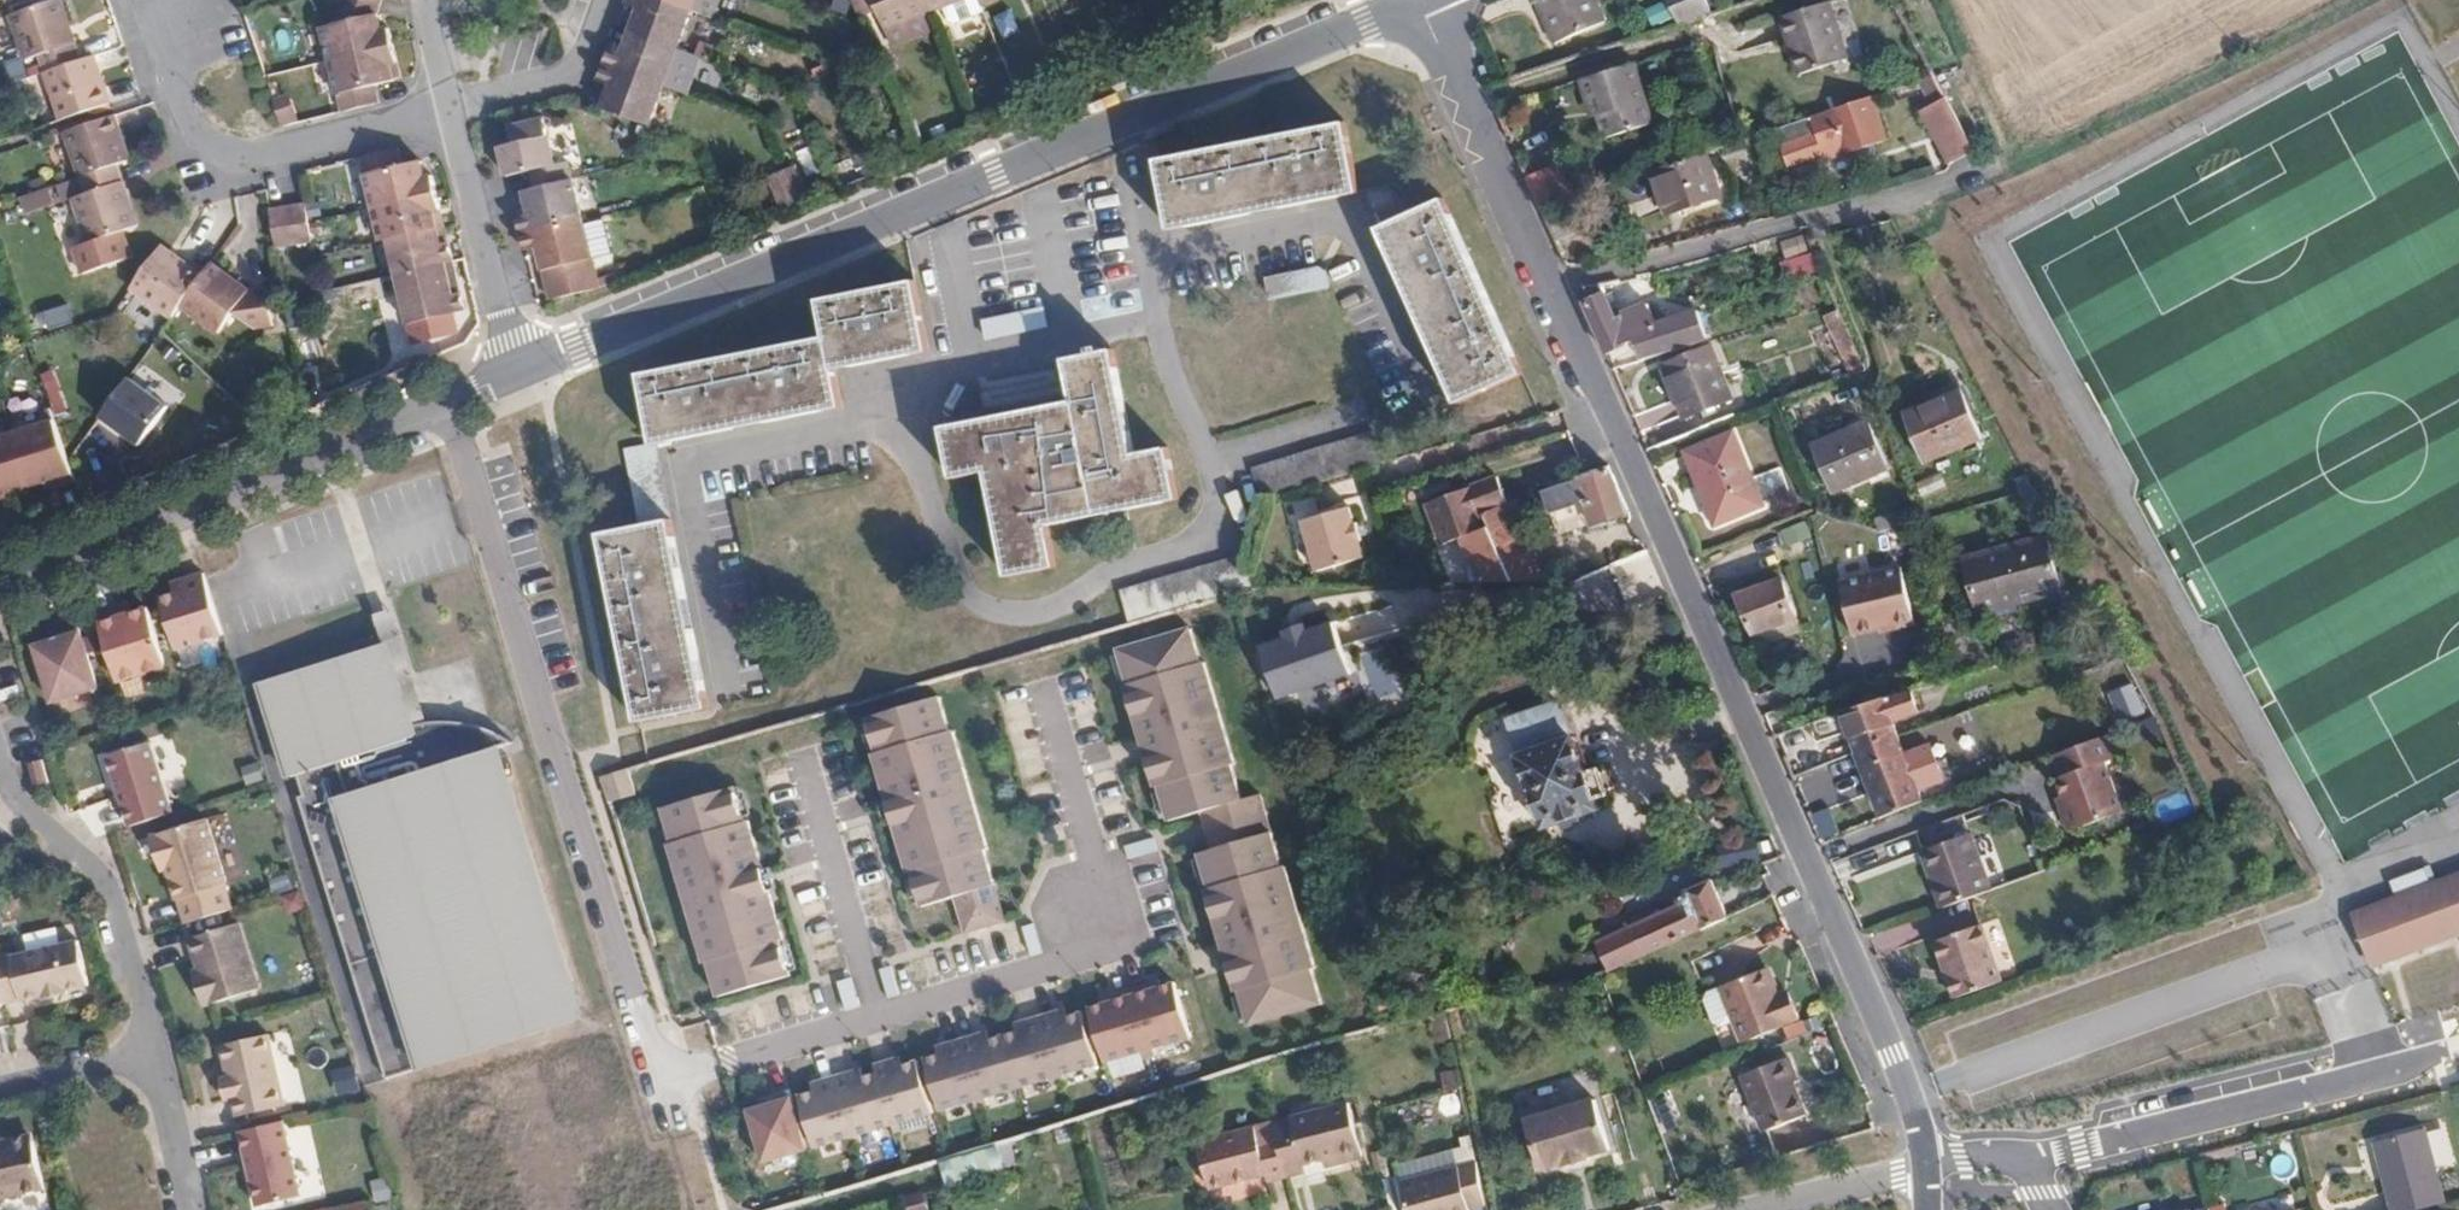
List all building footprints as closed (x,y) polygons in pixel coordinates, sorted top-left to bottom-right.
[(329,70),(395,52),(392,40),(384,42),(381,24),(388,4),(375,0),(349,0),(337,31),(319,38),(329,70)] [(693,6),(676,0),(634,0),(632,6),(641,11),(635,29),(679,45),(693,6)] [(930,15),(924,0),(861,0),(868,17),(886,9),(896,29),(930,15)] [(930,15),(944,9),(945,11),(968,0),(924,0),(930,15)] [(986,15),(980,0),(968,0),(945,11),(950,26),(963,25),(986,15)] [(1524,6),(1536,0),(1559,52),(1608,31),(1593,0),(1522,0),(1524,6)] [(1704,0),(1670,0),(1682,26),(1710,13),(1704,0)] [(1835,0),(1820,0),(1786,11),(1805,69),(1853,54),(1835,0)] [(1666,2),(1645,8),(1651,27),(1672,20),(1666,2)] [(43,58),(49,75),(91,62),(72,4),(17,22),(28,63),(43,58)] [(1002,40),(1020,33),(1011,11),(994,17),(1002,40)] [(666,83),(679,45),(635,29),(629,49),(619,45),(612,63),(666,83)] [(688,36),(682,50),(708,60),(714,45),(688,36)] [(336,105),(340,118),(381,107),(375,91),(402,82),(395,52),(329,70),(340,104),(336,105)] [(91,62),(49,75),(64,120),(113,105),(99,61),(91,62)] [(652,122),(666,83),(612,63),(606,83),(615,87),(608,107),(652,122)] [(1652,129),(1631,68),(1578,84),(1590,123),(1599,121),(1603,144),(1652,129)] [(599,104),(608,107),(615,87),(606,83),(605,85),(599,104)] [(1889,139),(1875,95),(1821,113),(1828,133),(1785,152),(1791,169),(1846,145),(1848,152),(1889,139)] [(1936,100),(1911,116),(1944,169),(1968,152),(1936,100)] [(84,184),(129,170),(135,168),(118,119),(67,134),(84,184)] [(1168,162),(1184,230),(1367,189),(1352,121),(1168,162)] [(537,189),(576,178),(573,162),(564,164),(555,128),(515,137),(518,154),(509,155),(513,175),(533,171),(537,189)] [(380,206),(444,190),(440,170),(433,172),(430,159),(411,162),(407,145),(367,155),(380,206)] [(1721,196),(1706,152),(1655,170),(1668,212),(1721,196)] [(1541,208),(1562,201),(1572,197),(1558,164),(1527,177),(1541,208)] [(781,211),(805,200),(791,168),(766,179),(781,211)] [(84,184),(65,190),(71,208),(78,207),(91,248),(75,252),(83,280),(139,263),(131,237),(148,231),(129,170),(84,184)] [(526,236),(587,220),(576,178),(537,189),(528,191),(533,216),(522,218),(526,236)] [(396,237),(453,223),(444,190),(380,206),(388,239),(396,237)] [(1527,365),(1448,195),(1384,225),(1463,395),(1527,365)] [(290,211),(295,248),(318,244),(313,208),(290,211)] [(272,214),(278,250),(295,248),(290,211),(272,214)] [(526,236),(530,253),(543,251),(549,277),(598,265),(587,220),(526,236)] [(406,273),(461,259),(453,223),(396,237),(406,273)] [(1803,234),(1782,241),(1787,257),(1808,250),(1803,234)] [(163,248),(129,292),(174,328),(185,314),(208,285),(163,248)] [(1814,248),(1782,262),(1789,280),(1822,267),(1814,248)] [(474,309),(461,259),(406,273),(420,323),(474,309)] [(1326,263),(1264,277),(1269,299),(1332,285),(1326,263)] [(208,285),(185,314),(223,341),(238,326),(255,339),(273,337),(270,301),(256,302),(219,271),(208,285)] [(643,375),(657,445),(842,405),(834,366),(930,346),(919,277),(918,277),(821,297),(828,338),(643,375)] [(1605,284),(1591,288),(1584,303),(1604,348),(1636,338),(1642,334),(1644,317),(1658,312),(1655,301),(1615,312),(1605,284)] [(45,331),(78,317),(70,300),(38,314),(45,331)] [(1043,304),(982,320),(986,338),(1047,322),(1043,304)] [(1642,334),(1636,338),(1641,355),(1670,348),(1669,345),(1712,333),(1705,306),(1660,320),(1658,312),(1644,317),(1642,334)] [(1764,379),(1742,329),(1697,352),(1717,399),(1764,379)] [(943,429),(951,475),(986,469),(1006,558),(1054,550),(1047,509),(1179,485),(1170,433),(1136,439),(1116,338),(1070,348),(1078,392),(943,429)] [(1837,351),(1847,375),(1863,369),(1852,345),(1837,351)] [(174,410),(135,378),(105,417),(145,447),(174,410)] [(1958,385),(1903,407),(1923,457),(1981,431),(1958,385)] [(57,417),(53,405),(47,407),(51,419),(57,417)] [(76,478),(57,417),(51,419),(0,436),(0,505),(8,503),(5,494),(14,491),(46,481),(55,477),(58,485),(76,478)] [(1887,468),(1866,421),(1812,443),(1830,488),(1887,468)] [(1761,494),(1734,429),(1687,451),(1716,513),(1761,494)] [(1330,439),(1258,457),(1260,469),(1263,489),(1339,470),(1330,439)] [(1569,540),(1631,510),(1613,467),(1544,492),(1569,540)] [(1942,473),(1918,482),(1923,496),(1947,487),(1942,473)] [(49,488),(58,485),(55,477),(46,481),(49,488)] [(1449,547),(1493,527),(1487,513),(1512,503),(1501,477),(1430,505),(1449,547)] [(17,500),(14,491),(5,494),(8,503),(17,500)] [(1353,501),(1305,513),(1317,564),(1366,554),(1353,501)] [(1493,527),(1517,584),(1556,584),(1518,501),(1512,503),(1487,513),(1493,527)] [(1910,542),(1905,520),(1885,523),(1892,547),(1910,542)] [(600,532),(611,598),(678,570),(669,521),(600,532)] [(1783,528),(1788,544),(1811,537),(1806,521),(1783,528)] [(2004,590),(2006,601),(2050,590),(2035,534),(1954,558),(1965,601),(2004,590)] [(1579,582),(1616,565),(1622,564),(1613,547),(1572,565),(1579,582)] [(1644,593),(1659,585),(1664,582),(1650,551),(1630,560),(1644,593)] [(1249,583),(1240,554),(1121,593),(1128,622),(1249,583)] [(1631,598),(1644,593),(1630,560),(1622,564),(1616,565),(1631,598)] [(1850,631),(1894,620),(1895,626),(1912,624),(1898,566),(1839,580),(1850,631)] [(219,632),(201,570),(181,577),(184,586),(158,594),(172,646),(219,632)] [(678,570),(611,598),(631,720),(700,709),(678,570)] [(1798,616),(1782,577),(1741,595),(1756,634),(1798,616)] [(1649,606),(1666,597),(1659,585),(1644,593),(1649,606)] [(1968,611),(2006,601),(2004,590),(1965,601),(1968,611)] [(161,664),(144,605),(112,614),(110,608),(91,614),(113,679),(161,664)] [(368,615),(380,651),(405,729),(424,722),(390,610),(368,615)] [(1359,694),(1332,618),(1309,627),(1307,620),(1283,629),(1286,636),(1260,645),(1280,702),(1303,693),(1309,711),(1359,694)] [(95,684),(75,622),(55,627),(57,634),(30,643),(48,699),(95,684)] [(1191,625),(1115,648),(1126,682),(1122,683),(1154,788),(1158,786),(1168,821),(1202,811),(1214,851),(1197,857),(1208,891),(1204,892),(1236,995),(1242,993),(1252,1028),(1327,1006),(1316,971),(1320,970),(1288,866),(1284,867),(1274,833),(1270,834),(1258,794),(1243,798),(1233,764),(1239,762),(1207,658),(1201,659),(1191,625)] [(405,729),(380,651),(263,687),(292,778),(297,777),(304,797),(299,800),(385,1081),(478,1051),(577,1022),(496,762),(515,756),(513,752),(510,748),(500,739),(494,736),(490,733),(474,726),(463,723),(446,721),(436,720),(424,722),(405,729)] [(2136,681),(2108,690),(2119,720),(2146,711),(2136,681)] [(1851,729),(1861,752),(1902,738),(1893,716),(1920,706),(1913,686),(1814,720),(1822,739),(1851,729)] [(941,696),(866,718),(876,752),(870,754),(903,870),(909,868),(919,903),(954,893),(966,933),(1006,922),(984,847),(988,845),(954,730),(951,730),(941,696)] [(1555,707),(1506,727),(1518,759),(1514,761),(1543,833),(1597,811),(1593,802),(1606,795),(1595,767),(1582,773),(1569,739),(1568,740),(1555,707)] [(2108,752),(2100,729),(2048,750),(2056,772),(2051,774),(2062,800),(2059,811),(2064,822),(2073,823),(2120,804),(2099,755),(2108,752)] [(1861,752),(1887,815),(1928,799),(1924,789),(1946,779),(1932,744),(1909,753),(1902,738),(1861,752)] [(124,824),(166,811),(145,739),(102,751),(124,824)] [(34,786),(50,781),(43,757),(27,762),(34,786)] [(600,774),(609,801),(637,792),(628,766),(600,774)] [(734,785),(659,806),(669,841),(666,842),(699,958),(703,957),(713,992),(788,970),(778,935),(784,933),(750,818),(744,819),(734,785)] [(1933,866),(1947,905),(1996,888),(1967,810),(1920,828),(1927,847),(1936,844),(1942,860),(1933,866)] [(178,923),(225,908),(217,884),(220,882),(197,815),(142,834),(150,858),(156,856),(160,870),(166,899),(170,898),(178,923)] [(1927,847),(1933,866),(1942,860),(1936,844),(1927,847)] [(156,856),(150,858),(153,871),(160,870),(156,856)] [(1631,960),(1728,916),(1709,881),(1686,892),(1682,892),(1679,894),(1678,898),(1678,901),(1681,905),(1661,914),(1658,906),(1631,917),(1634,927),(1629,929),(1628,927),(1596,942),(1603,971),(1631,960)] [(2369,970),(2458,941),(2458,883),(2353,917),(2369,970)] [(233,1021),(258,1013),(230,922),(181,937),(199,993),(193,996),(202,1029),(232,1020),(233,1021)] [(2006,978),(1986,922),(1938,940),(1960,996),(2006,978)] [(0,951),(0,1001),(37,994),(38,997),(60,992),(59,989),(81,984),(73,939),(5,953),(5,950),(0,951)] [(1799,1014),(1789,992),(1778,996),(1774,987),(1760,955),(1701,977),(1697,986),(1706,1008),(1714,1013),(1727,1008),(1739,1038),(1799,1014)] [(1778,996),(1789,992),(1785,982),(1774,987),(1778,996)] [(1092,1013),(1107,1065),(1188,1042),(1173,990),(1092,1013)] [(1082,1016),(925,1060),(940,1112),(1096,1068),(1082,1016)] [(262,1033),(213,1042),(220,1074),(214,1076),(219,1099),(227,1097),(230,1115),(279,1104),(262,1033)] [(1799,1076),(1789,1054),(1742,1073),(1764,1130),(1806,1112),(1792,1080),(1799,1076)] [(353,1063),(331,1070),(339,1095),(361,1088),(353,1063)] [(915,1063),(799,1096),(813,1148),(929,1115),(915,1063)] [(1582,1077),(1515,1097),(1521,1116),(1588,1095),(1582,1077)] [(792,1098),(747,1110),(762,1163),(806,1150),(792,1098)] [(1555,1126),(1551,1114),(1525,1122),(1539,1168),(1562,1160),(1563,1163),(1586,1156),(1586,1153),(1608,1145),(1594,1100),(1565,1109),(1569,1122),(1555,1126)] [(1350,1101),(1274,1121),(1277,1134),(1289,1176),(1305,1172),(1307,1178),(1346,1167),(1344,1160),(1364,1156),(1350,1101)] [(1565,1109),(1551,1114),(1555,1126),(1569,1122),(1565,1109)] [(293,1197),(276,1119),(232,1130),(249,1206),(293,1197)] [(1289,1176),(1277,1134),(1260,1139),(1257,1126),(1201,1140),(1214,1188),(1271,1173),(1272,1180),(1289,1176)] [(2389,1209),(2407,1209),(2442,1201),(2423,1128),(2373,1142),(2378,1162),(2382,1161),(2386,1173),(2381,1174),(2389,1209)] [(39,1186),(29,1137),(24,1133),(6,1137),(1,1143),(0,1143),(0,1195),(39,1186)] [(946,1183),(1017,1162),(1011,1140),(940,1161),(946,1183)] [(1476,1159),(1398,1175),(1406,1209),(1470,1209),(1469,1206),(1485,1202),(1476,1159)] [(2378,1162),(2381,1174),(2386,1173),(2382,1161),(2378,1162)]
